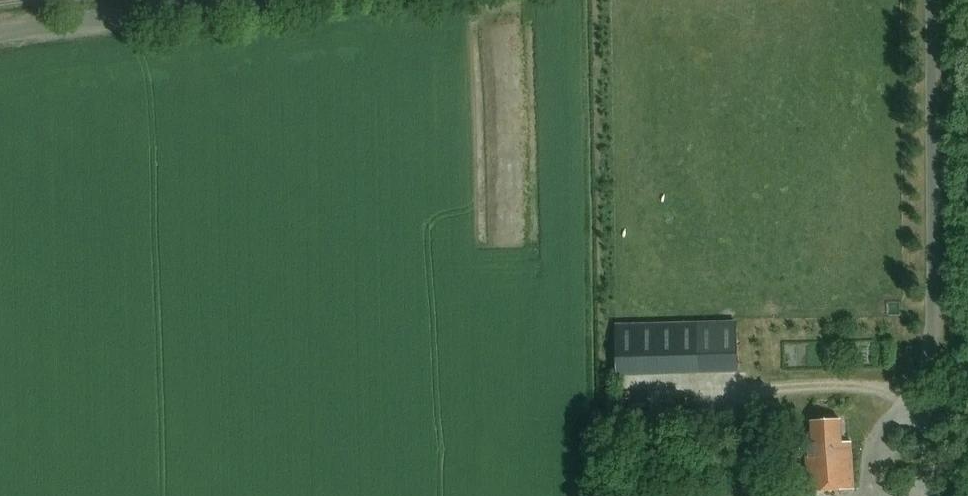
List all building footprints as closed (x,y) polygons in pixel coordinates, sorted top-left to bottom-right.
[(737,376),(737,325),(615,328),(616,379),(737,376)] [(806,493),(854,490),(851,443),(841,443),(840,422),(814,423),(815,446),(804,447),(806,493)]
